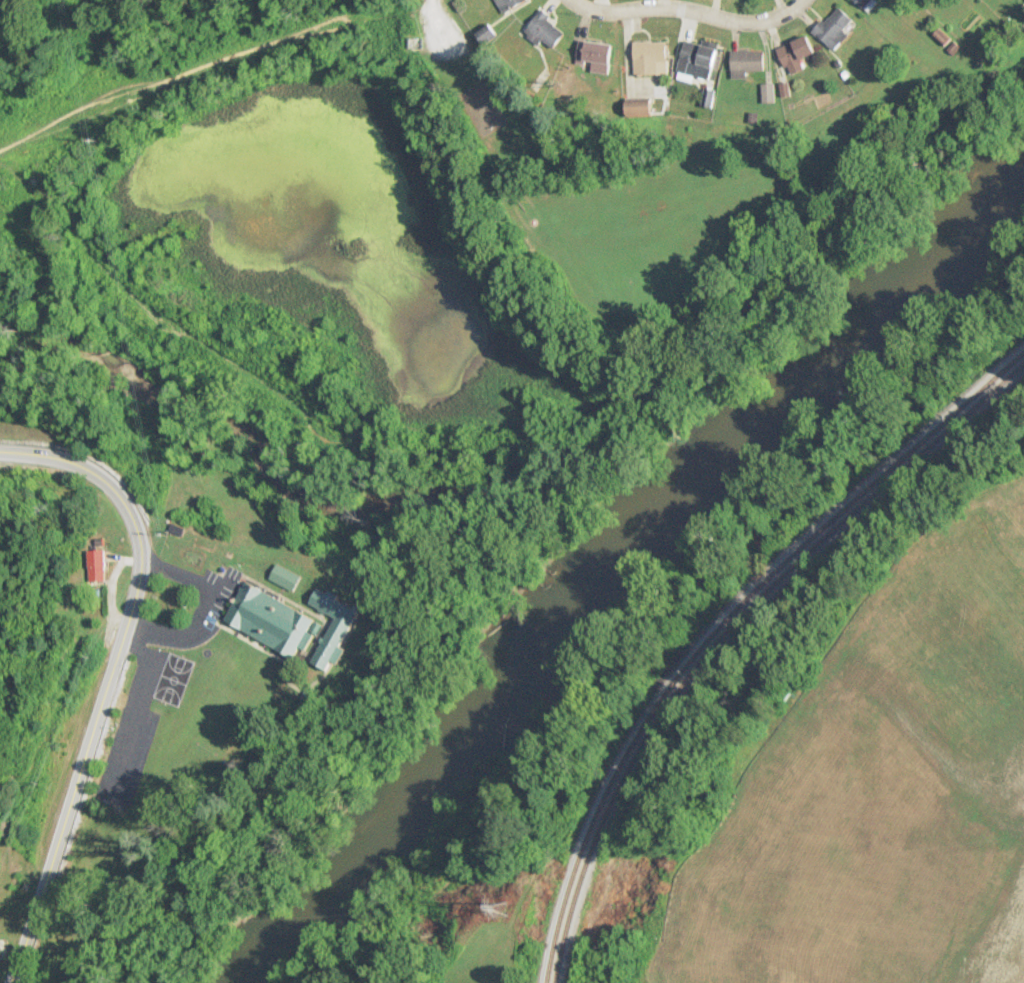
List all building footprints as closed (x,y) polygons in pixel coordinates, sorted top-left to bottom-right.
[(504,13),(525,0),(496,0),(504,13)] [(843,29),(853,19),(839,6),(815,31),(835,50),(849,35),(843,29)] [(567,32),(541,11),(526,30),(552,51),(567,32)] [(804,67),(800,60),(816,52),(807,35),(778,49),(790,74),(804,67)] [(592,71),(609,73),(613,44),(580,39),(577,59),(593,62),(592,71)] [(679,71),(711,78),(719,46),(686,39),(679,71)] [(667,41),(634,41),(634,74),(667,74),(667,41)] [(747,71),(764,71),(764,51),(732,51),(732,78),(747,78),(747,71)] [(88,551),(88,581),(107,581),(107,551),(88,551)] [(301,656),(318,617),(242,584),(225,623),(301,656)] [(360,607),(317,588),(310,606),(335,616),(319,654),(337,662),(360,607)]
